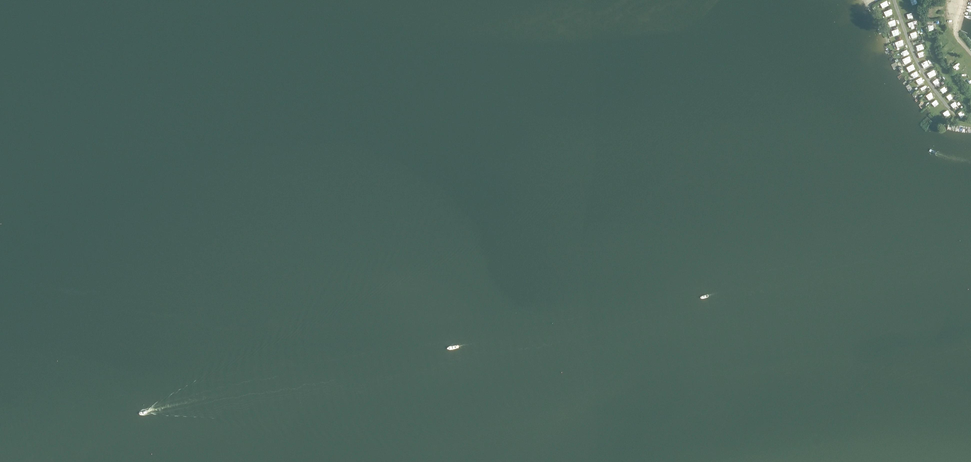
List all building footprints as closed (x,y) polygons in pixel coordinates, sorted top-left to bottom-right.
[(953,47),(948,51),(952,56),(958,52),(953,47)] [(907,62),(909,67),(916,64),(914,59),(907,62)] [(966,74),(970,71),(970,68),(969,65),(963,69),(966,74)] [(945,82),(941,86),(945,90),(949,86),(945,82)] [(931,86),(924,91),(927,97),(935,93),(931,86)] [(931,98),(934,102),(939,98),(935,94),(931,98)]
